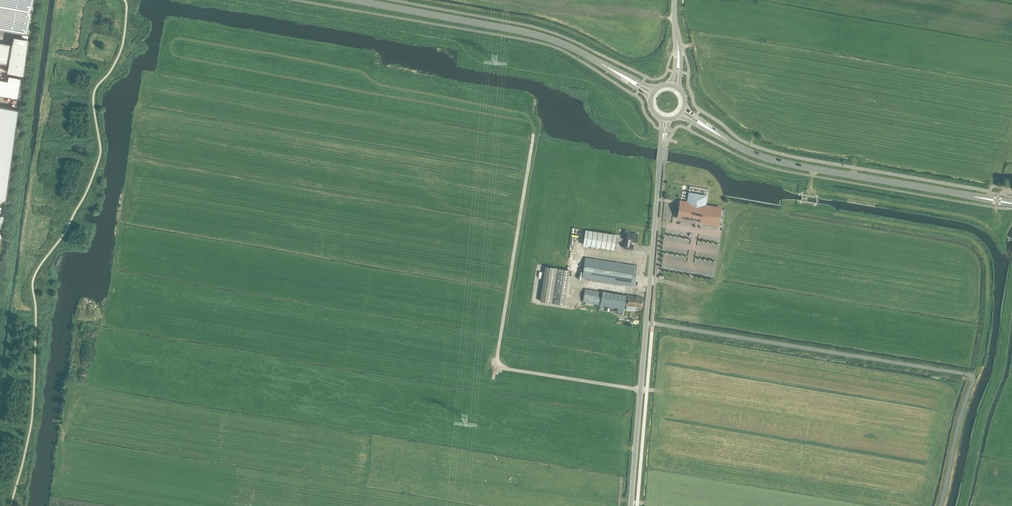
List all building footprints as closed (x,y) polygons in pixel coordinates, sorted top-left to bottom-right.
[(33,9),(34,0),(0,0),(0,28),(28,33),(32,11),(31,11),(32,8),(33,9)] [(24,75),(29,48),(28,47),(29,39),(14,37),(13,45),(0,42),(0,63),(9,65),(8,72),(24,75)] [(0,80),(0,95),(18,98),(21,83),(21,78),(9,76),(8,81),(0,80)] [(7,200),(13,159),(20,109),(0,106),(0,199),(7,200)] [(718,225),(721,208),(703,205),(705,197),(691,194),(689,203),(680,201),(680,202),(681,202),(680,207),(679,207),(678,218),(696,221),(696,220),(700,221),(700,222),(718,225)] [(583,245),(613,249),(615,234),(586,230),(583,245)] [(637,242),(638,234),(627,232),(625,243),(624,248),(632,249),(633,245),(631,244),(632,241),(637,242)] [(637,266),(597,259),(585,258),(582,278),(634,286),(637,266)] [(565,294),(570,270),(558,268),(546,265),(540,300),(552,302),(558,303),(564,304),(565,294)] [(602,291),(602,292),(585,289),(583,302),(624,309),(626,295),(602,291)] [(628,295),(626,305),(642,308),(644,298),(628,295)]
